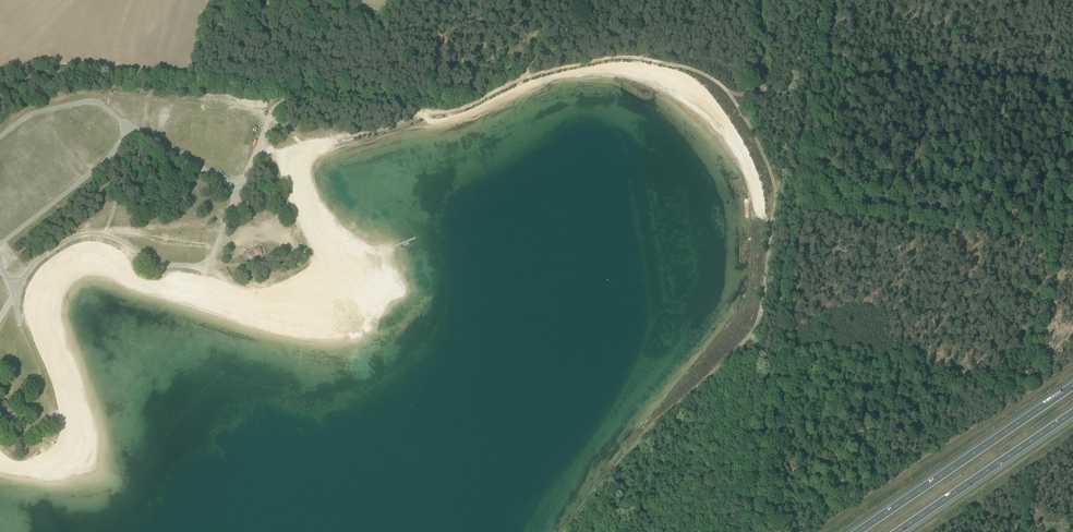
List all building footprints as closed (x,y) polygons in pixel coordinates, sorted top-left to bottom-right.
[(256,251),(254,252),(255,256),(262,254),(260,247),(256,249),(256,251)] [(250,255),(247,256),(249,261),(256,259),(255,256),(254,252),(249,253),(250,255)] [(5,417),(13,410),(4,399),(0,402),(0,411),(5,417)]
